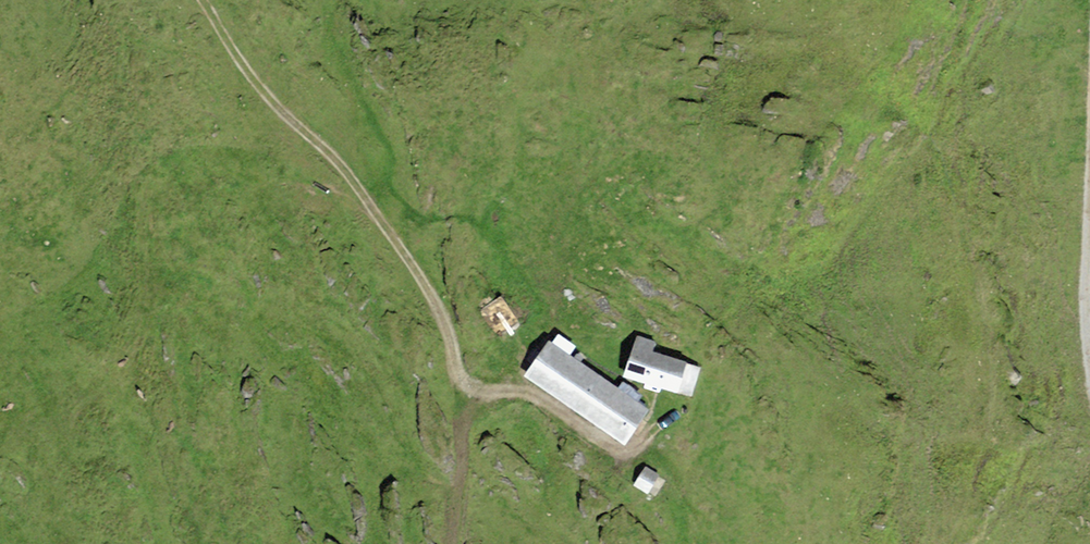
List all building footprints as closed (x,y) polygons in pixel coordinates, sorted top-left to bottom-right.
[(648,412),(545,343),(525,372),(628,442),(648,412)] [(695,365),(638,346),(629,375),(686,393),(695,365)] [(644,469),(631,487),(645,497),(658,478),(644,469)]
